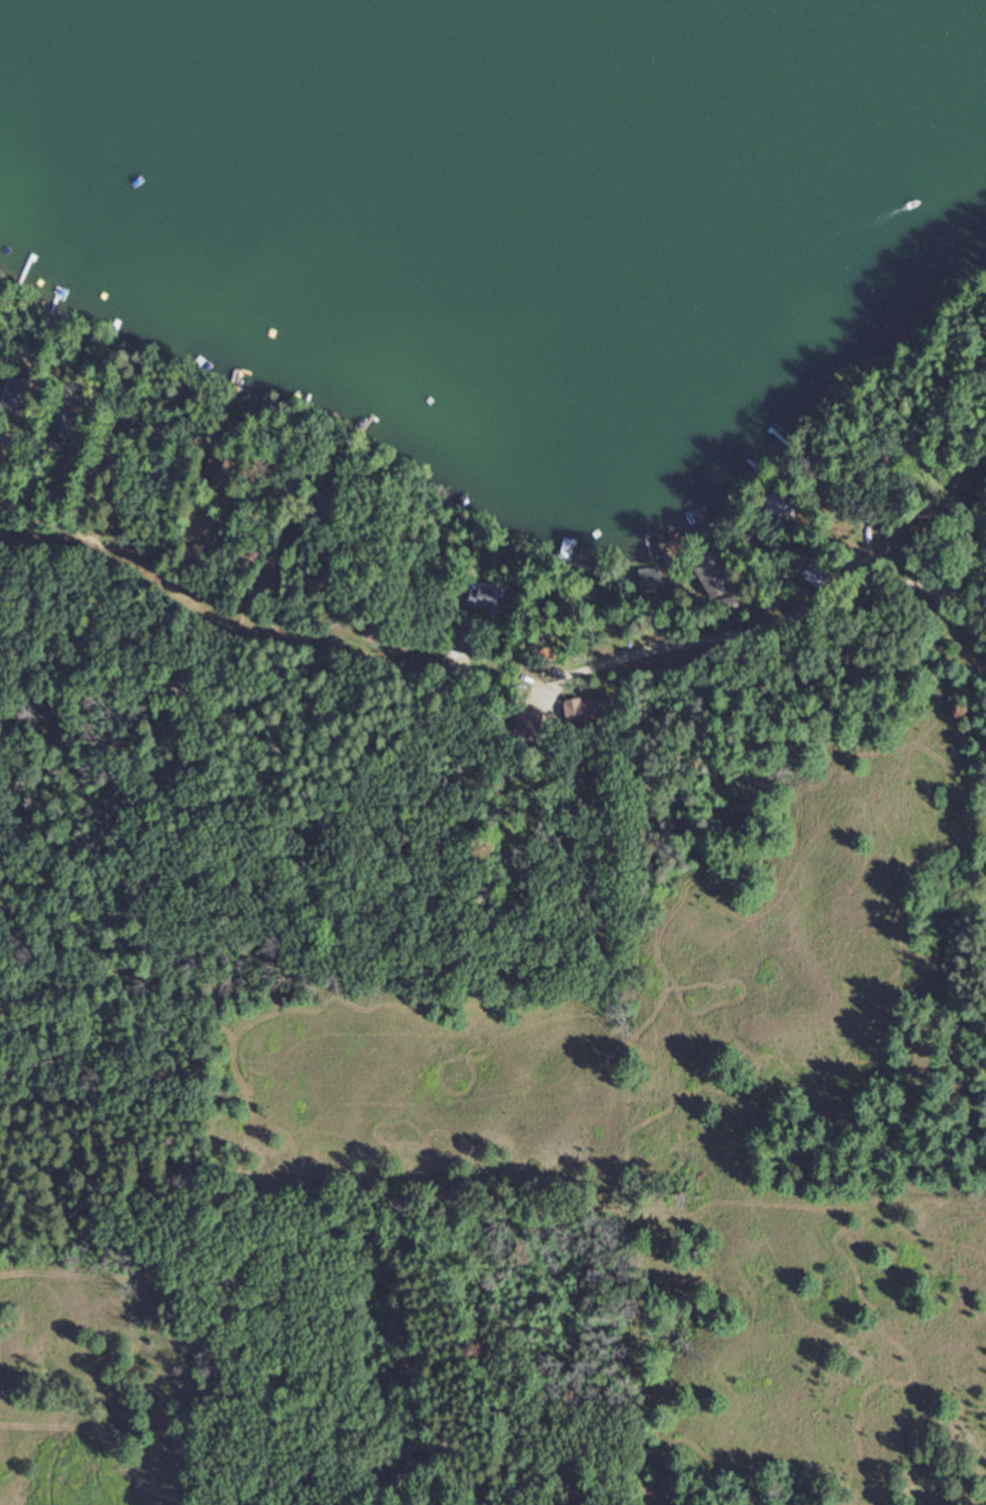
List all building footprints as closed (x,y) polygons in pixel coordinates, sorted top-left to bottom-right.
[(691,569),(707,600),(727,590),(712,559),(691,569)] [(825,577),(809,561),(797,573),(812,589),(825,577)] [(658,590),(658,569),(634,569),(634,590),(658,590)] [(469,610),(504,611),(504,587),(470,586),(469,610)] [(602,717),(599,695),(563,701),(566,722),(602,717)]
